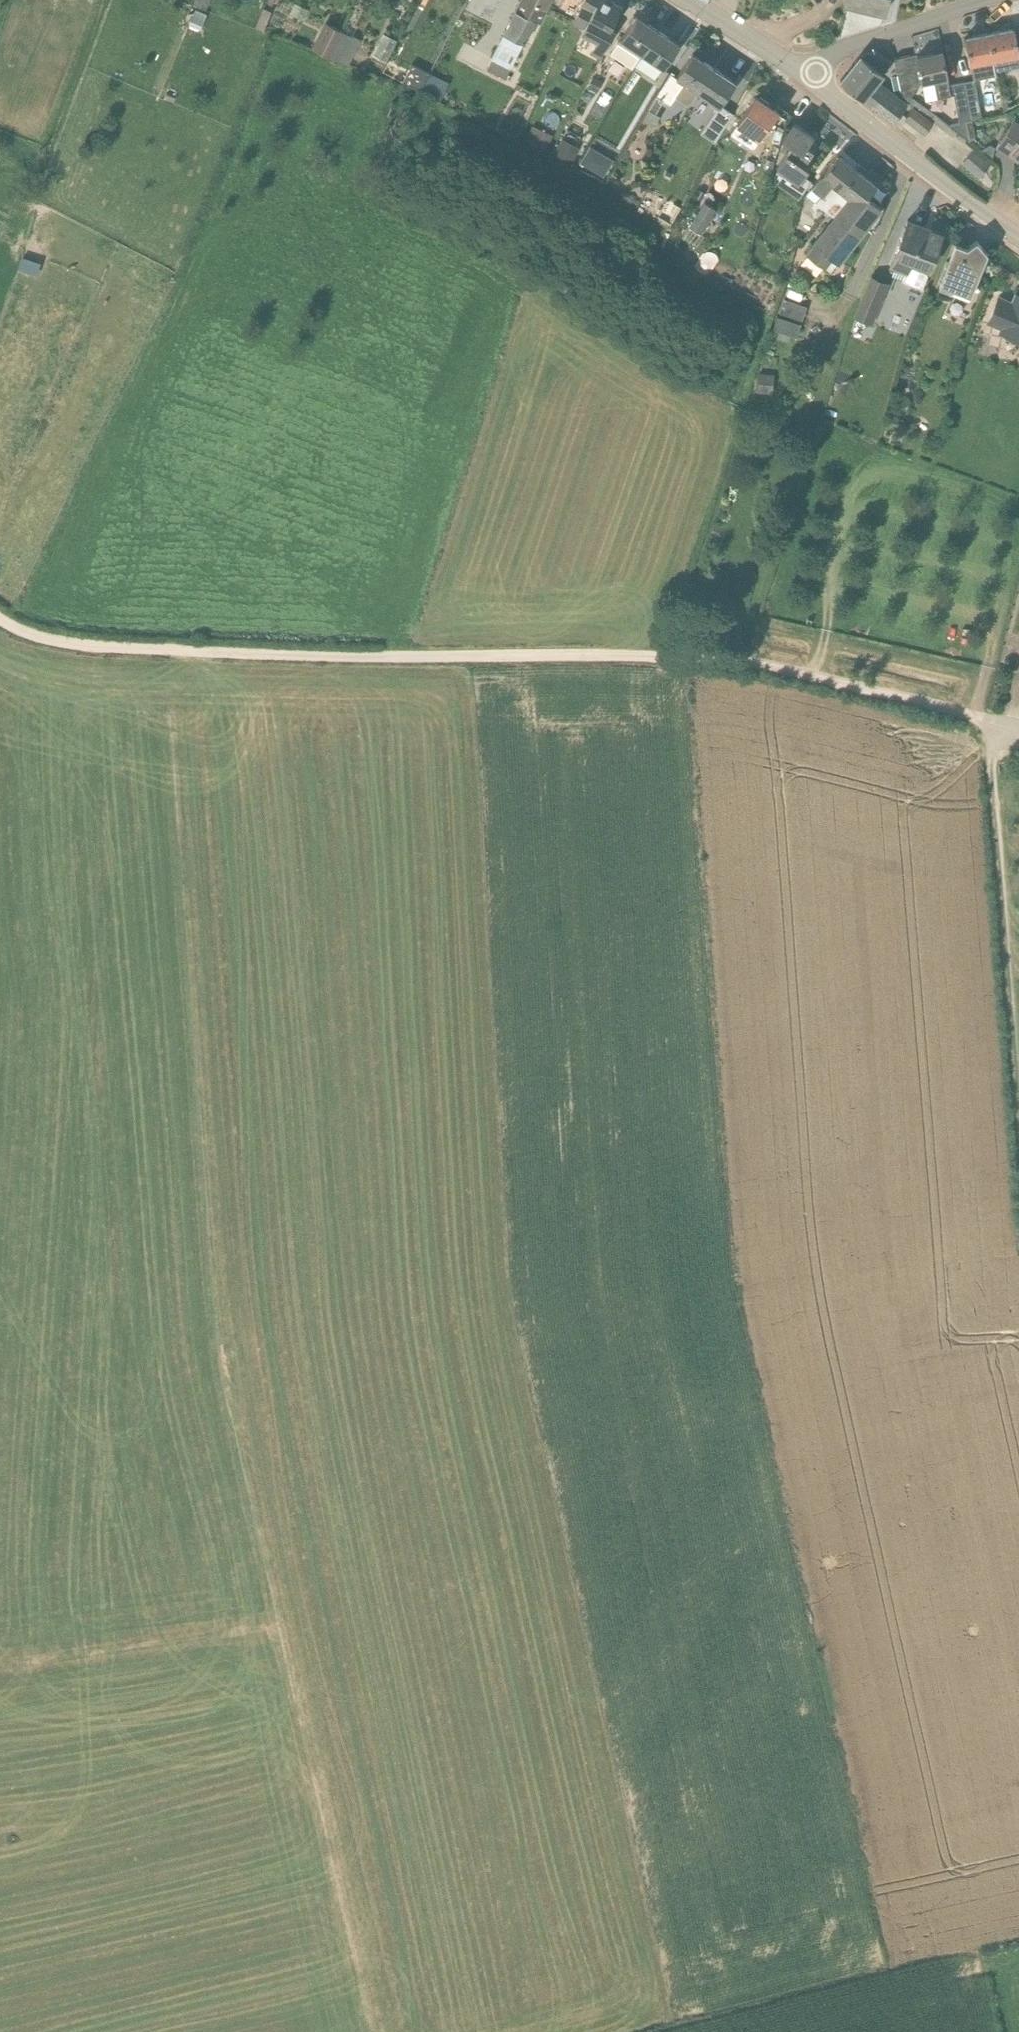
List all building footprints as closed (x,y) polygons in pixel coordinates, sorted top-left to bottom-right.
[(210,0),(193,0),(192,2),(206,9),(210,0)] [(522,0),(521,0),(490,61),(491,61),(487,70),(505,79),(510,69),(519,73),(531,46),(524,42),(534,21),(539,24),(546,10),(522,0)] [(546,10),(550,0),(522,0),(546,10)] [(582,6),(592,11),(593,12),(599,0),(583,0),(580,5),(582,6)] [(615,3),(610,0),(599,0),(593,12),(592,11),(583,29),(581,32),(597,41),(591,53),(600,58),(615,31),(611,29),(620,12),(612,7),(614,4),(615,4),(615,3)] [(844,4),(884,13),(887,0),(845,0),(844,4)] [(202,25),(206,15),(196,10),(191,21),(202,25)] [(621,38),(620,39),(610,54),(632,69),(642,53),(643,53),(658,30),(636,16),(621,38)] [(313,50),(329,57),(343,31),(326,22),(313,50)] [(989,32),(996,71),(1018,66),(1018,67),(1018,27),(989,32)] [(680,45),(668,37),(658,30),(643,53),(664,68),(680,45)] [(996,71),(989,32),(964,37),(972,80),(959,82),(966,121),(972,120),(981,117),(974,80),(997,76),(996,71)] [(969,136),(966,121),(959,82),(948,84),(942,50),(917,54),(894,58),(899,88),(904,97),(914,95),(922,82),(933,80),(936,98),(953,95),(959,122),(948,124),(969,140),(969,136)] [(890,62),(875,51),(860,55),(840,81),(880,112),(893,123),(905,109),(872,85),(890,62)] [(669,104),(674,97),(688,106),(697,93),(714,68),(692,53),(677,77),(670,74),(664,83),(657,96),(648,110),(655,113),(663,100),(669,104)] [(412,64),(408,72),(403,82),(421,90),(429,73),(412,64)] [(717,108),(718,108),(720,106),(736,83),(714,68),(697,93),(717,108)] [(429,73),(421,90),(439,100),(448,82),(429,73)] [(596,93),(602,82),(594,78),(588,89),(596,93)] [(788,112),(776,106),(774,110),(755,97),(730,132),(752,148),(769,125),(779,130),(788,112)] [(720,106),(718,108),(717,108),(700,132),(714,142),(732,114),(720,106)] [(933,125),(912,109),(905,118),(925,134),(933,125)] [(1018,157),(1018,123),(1014,120),(998,144),(1018,157)] [(776,166),(798,182),(808,168),(804,164),(813,151),(806,147),(813,137),(793,123),(784,137),(792,144),(776,166)] [(532,128),(525,141),(545,151),(552,138),(532,128)] [(569,167),(576,153),(559,144),(552,158),(569,167)] [(982,150),(992,158),(995,148),(991,145),(982,150)] [(581,163),(589,167),(598,152),(590,147),(581,163)] [(990,168),(973,152),(963,162),(980,179),(990,168)] [(823,194),(815,204),(825,211),(832,202),(857,170),(837,154),(813,186),(823,194)] [(832,202),(865,228),(881,207),(867,197),(877,185),(857,170),(832,202)] [(668,199),(656,218),(671,227),(682,208),(668,199)] [(704,201),(687,226),(700,234),(715,209),(704,201)] [(806,253),(808,254),(824,267),(832,256),(838,261),(865,228),(832,202),(825,211),(833,218),(814,243),(806,253)] [(943,234),(929,229),(920,233),(905,227),(891,265),(895,267),(906,271),(903,280),(902,282),(922,289),(930,270),(928,269),(943,234)] [(967,248),(963,246),(954,243),(939,288),(941,289),(940,291),(969,303),(987,254),(976,240),(967,248)] [(872,276),(860,304),(876,310),(887,283),(872,276)] [(786,296),(781,311),(804,318),(809,303),(786,296)] [(1016,304),(998,297),(991,320),(1006,326),(1003,332),(1018,339),(1018,296),(1016,304)] [(781,313),(774,335),(797,342),(804,320),(781,313)] [(771,393),(773,375),(758,373),(756,392),(771,393)]
